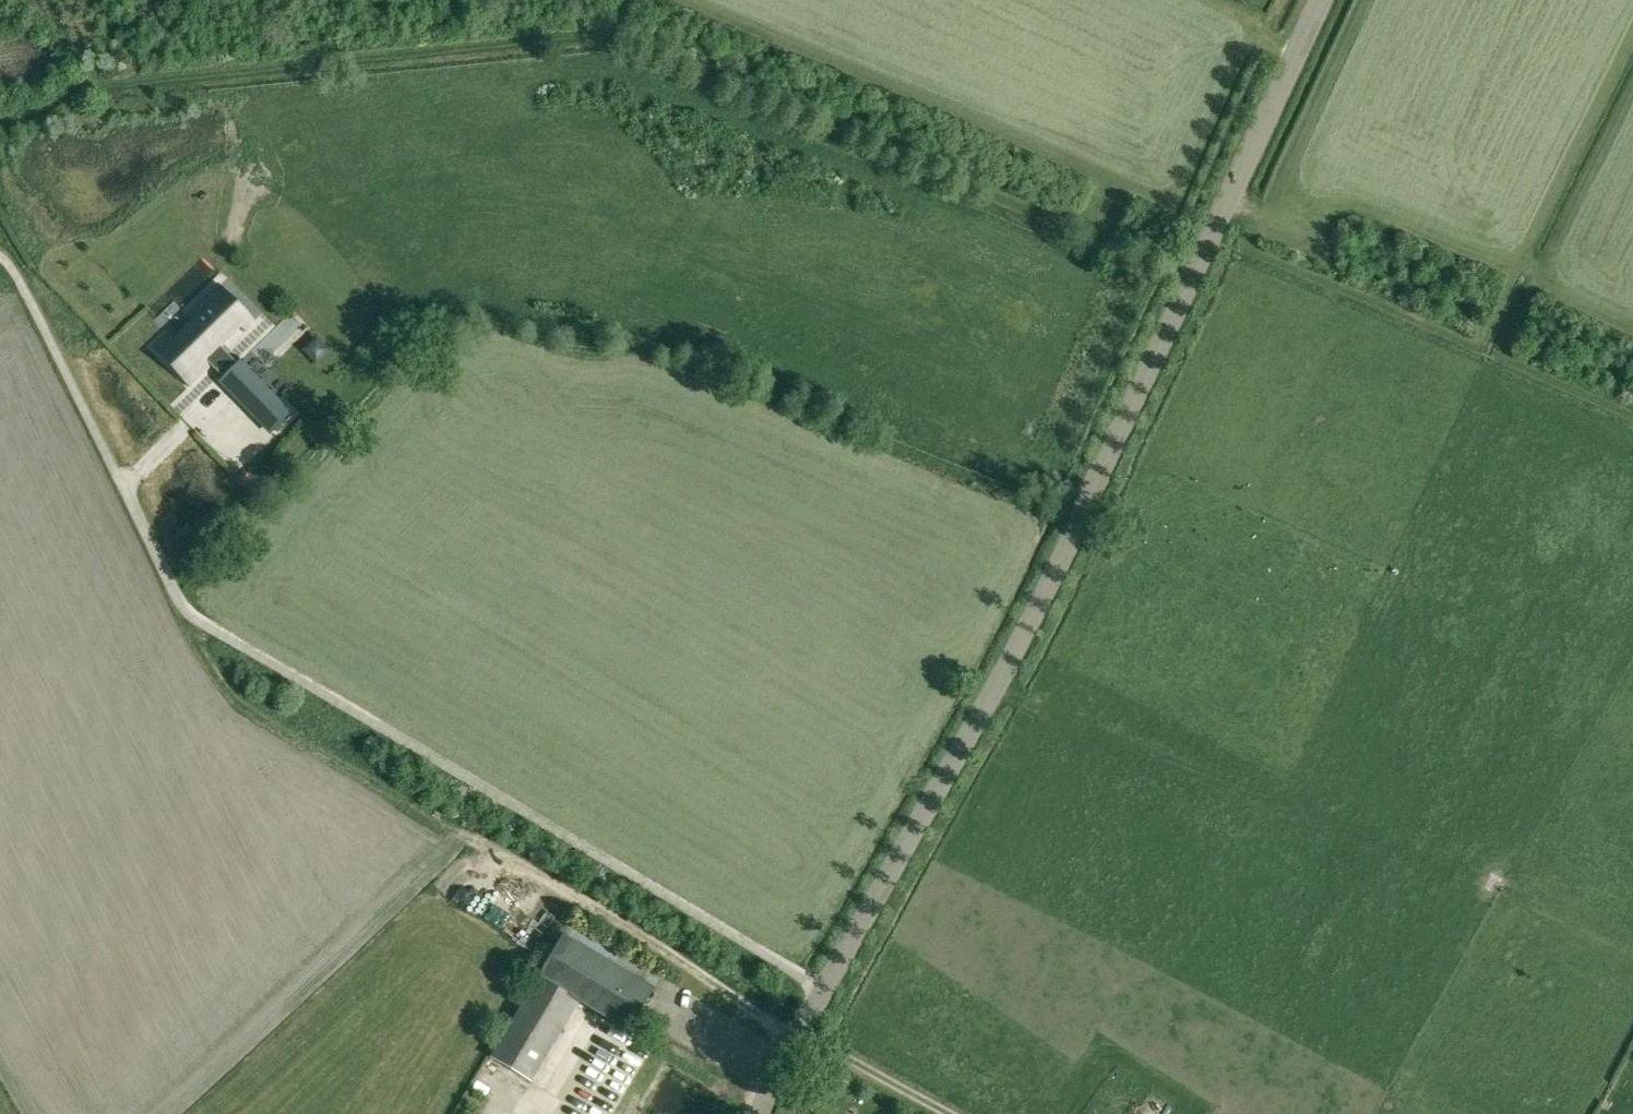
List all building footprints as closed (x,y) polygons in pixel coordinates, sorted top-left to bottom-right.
[(291,412),(241,360),(237,364),(218,345),(239,324),(220,304),(225,299),(214,287),(186,315),(193,322),(162,352),(193,383),(211,366),(213,368),(218,363),(226,371),(221,376),(223,378),(221,381),(271,432),(291,412)] [(253,320),(244,329),(245,330),(254,321),(253,320)] [(153,348),(154,349),(169,334),(168,333),(153,348)] [(563,934),(489,1061),(531,1083),(578,1005),(628,1033),(654,989),(563,934)]
